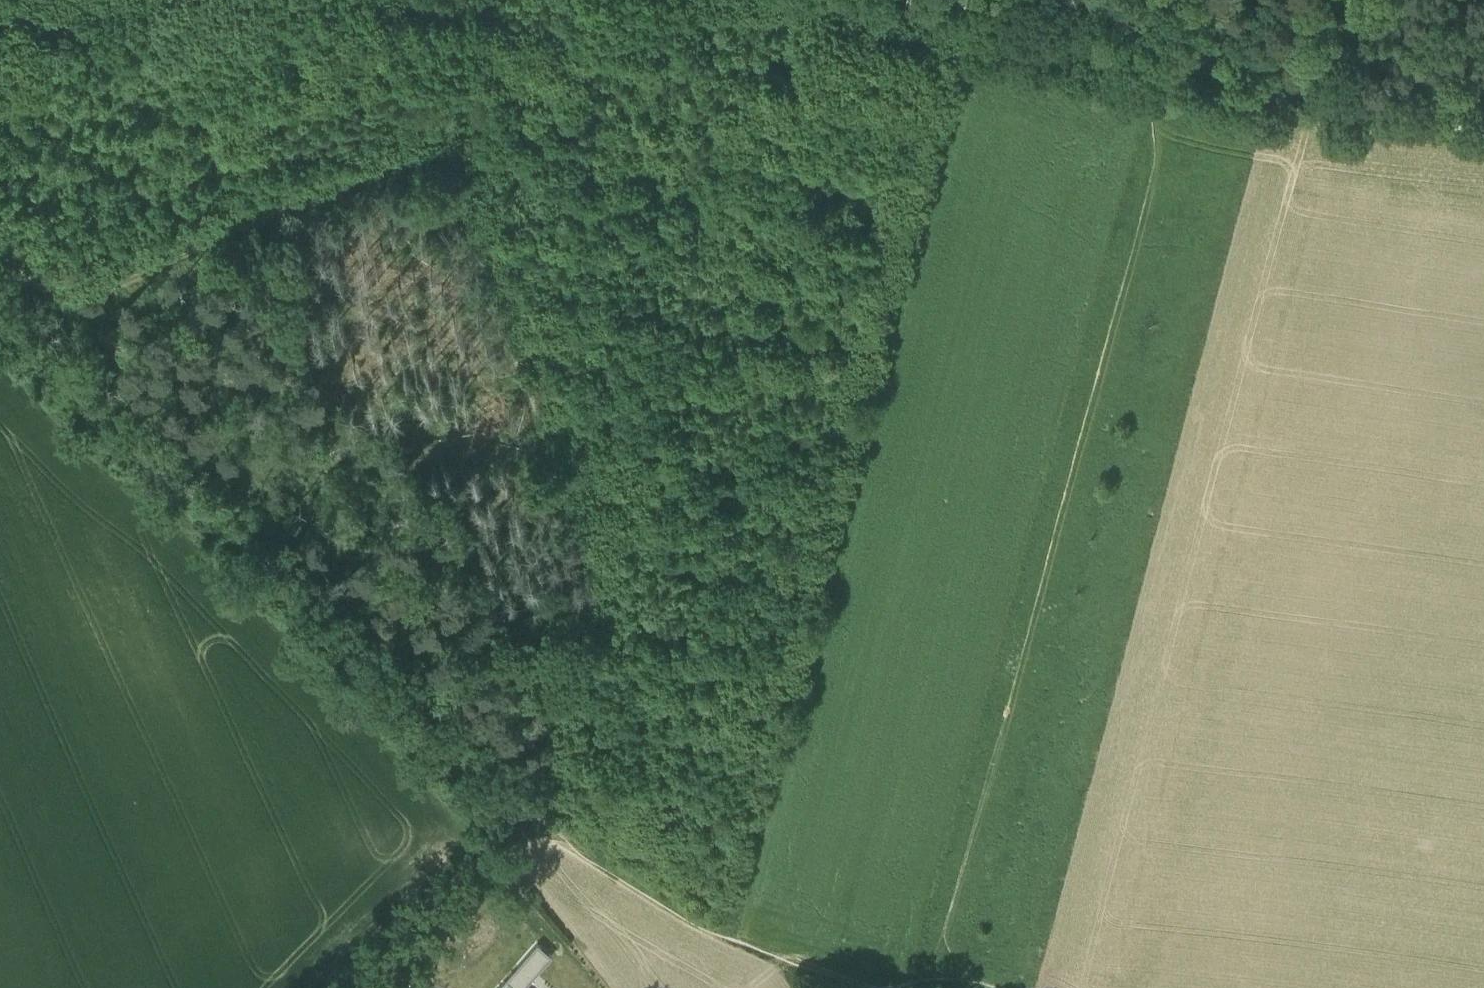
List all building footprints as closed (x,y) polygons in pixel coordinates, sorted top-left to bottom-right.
[(552,955),(537,943),(498,987),(523,987),(552,955)]
